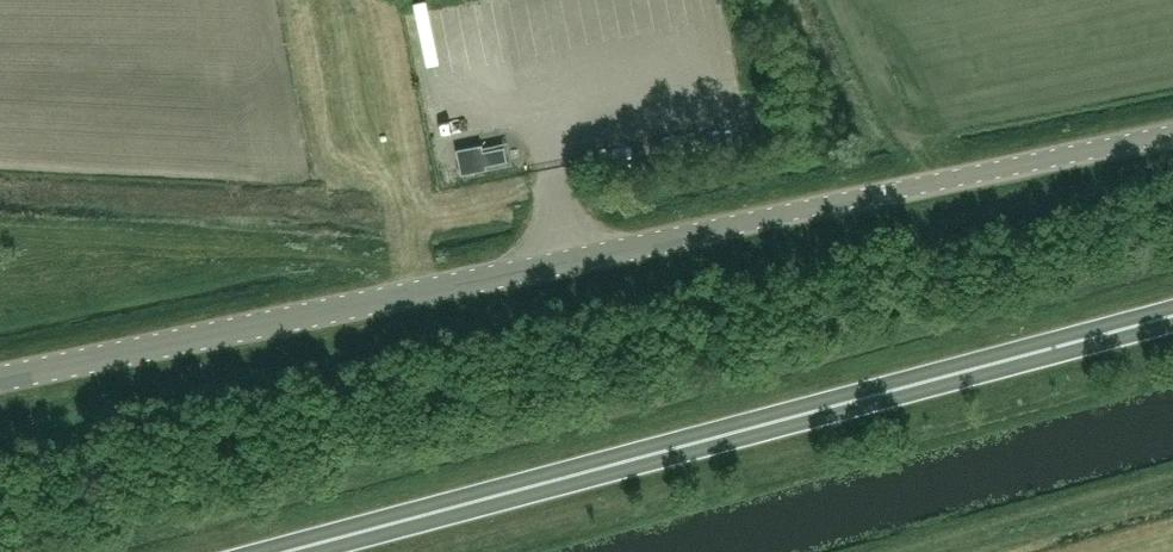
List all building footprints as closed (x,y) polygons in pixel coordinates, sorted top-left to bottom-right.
[(484,151),(483,145),(457,150),(462,175),(487,170),(486,165),(508,161),(505,147),(484,151)]
